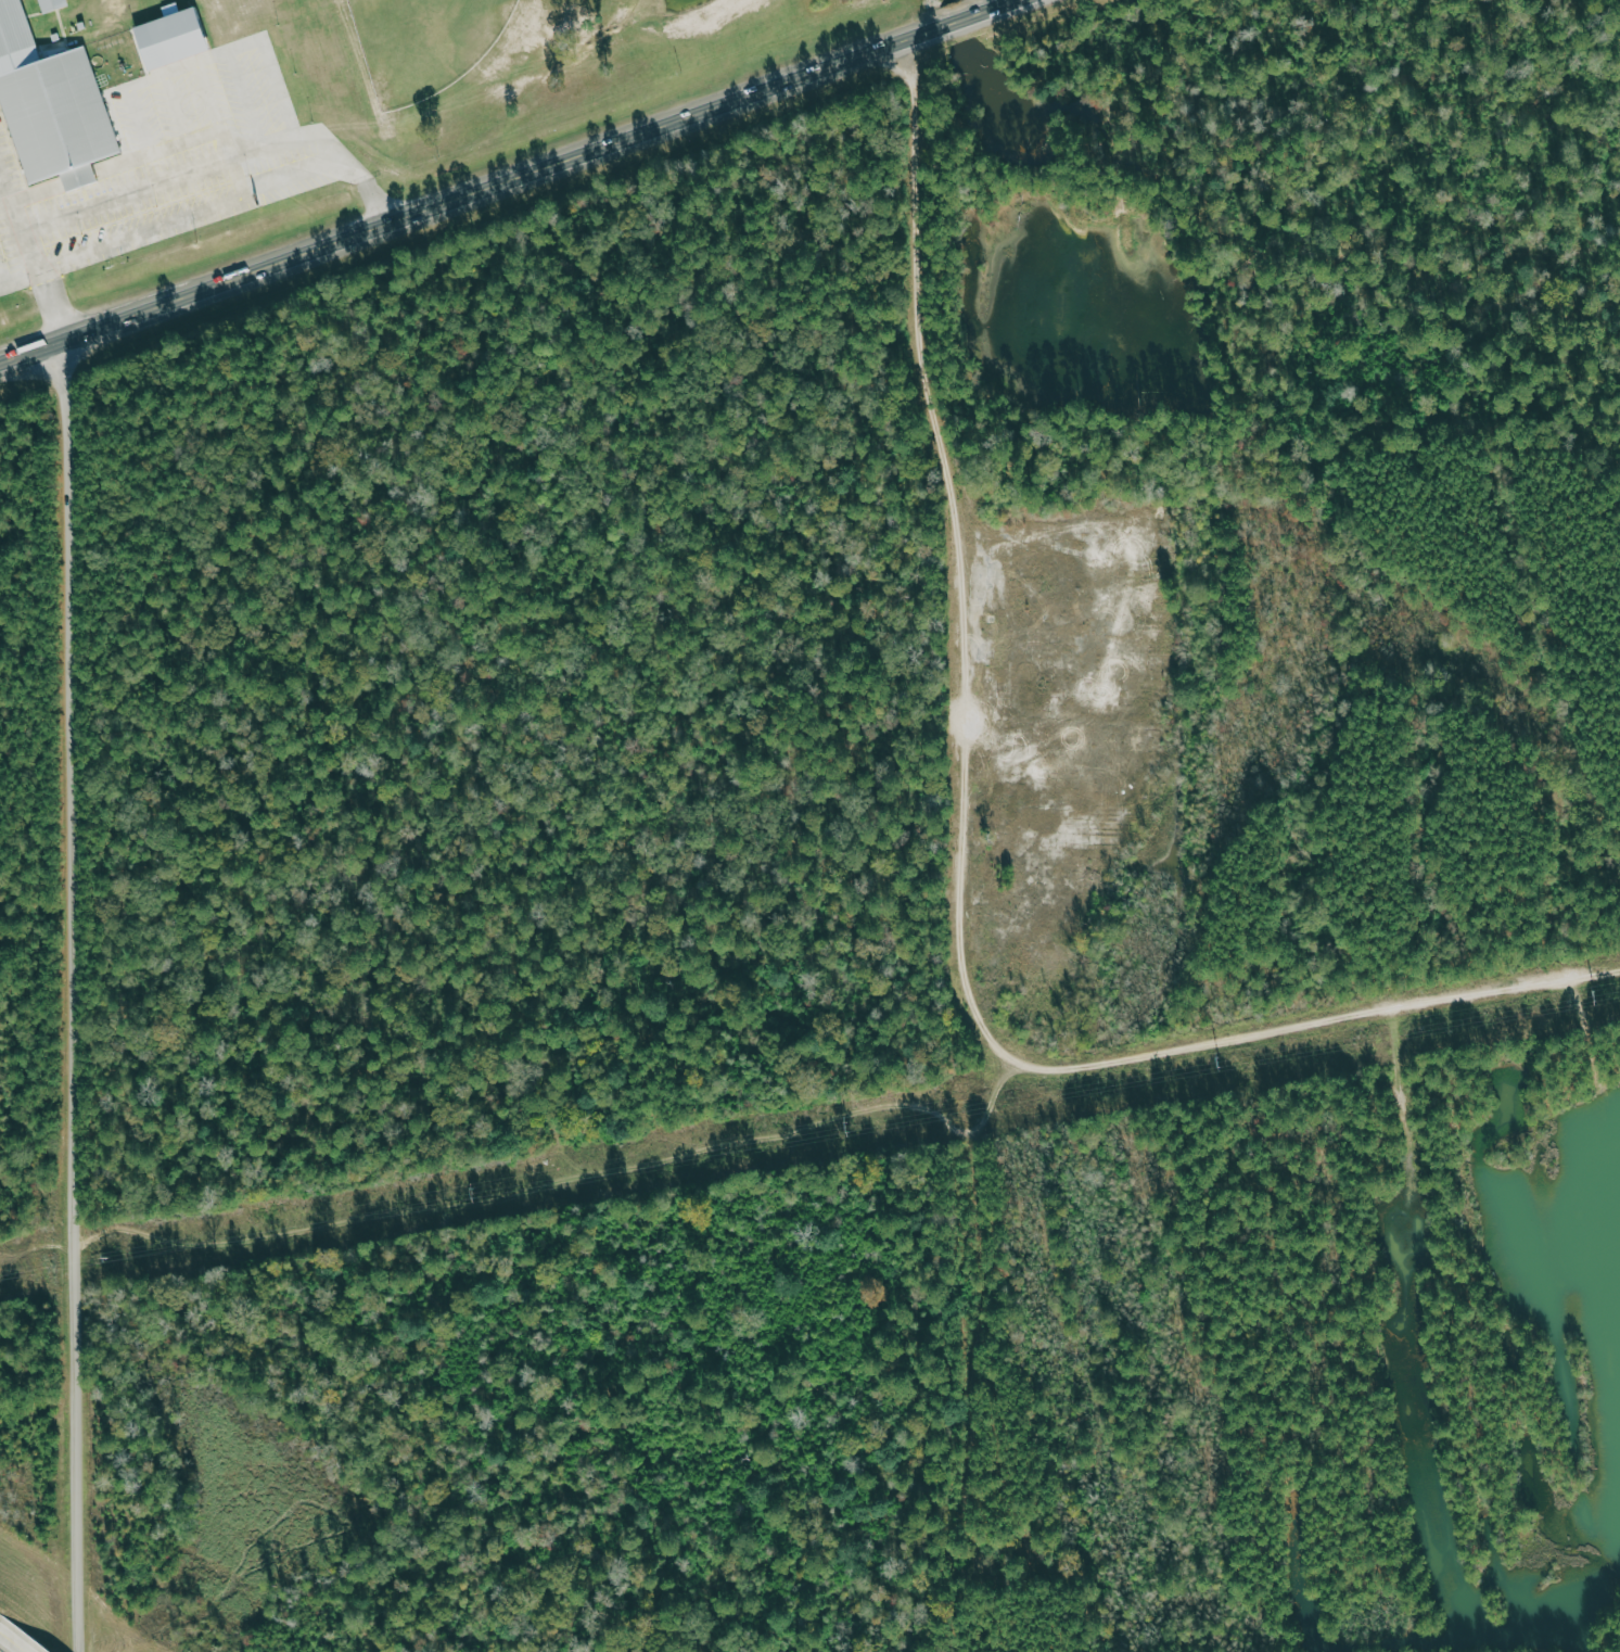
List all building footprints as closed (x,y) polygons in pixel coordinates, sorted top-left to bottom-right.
[(30,185),(0,99),(0,0),(21,0),(43,61),(84,47),(122,152),(92,163),(60,174),(30,185)] [(42,13),(38,0),(68,0),(69,3),(42,13)] [(149,73),(132,29),(195,7),(212,51),(149,73)] [(66,193),(63,183),(60,174),(92,163),(95,171),(99,181),(66,193)]
